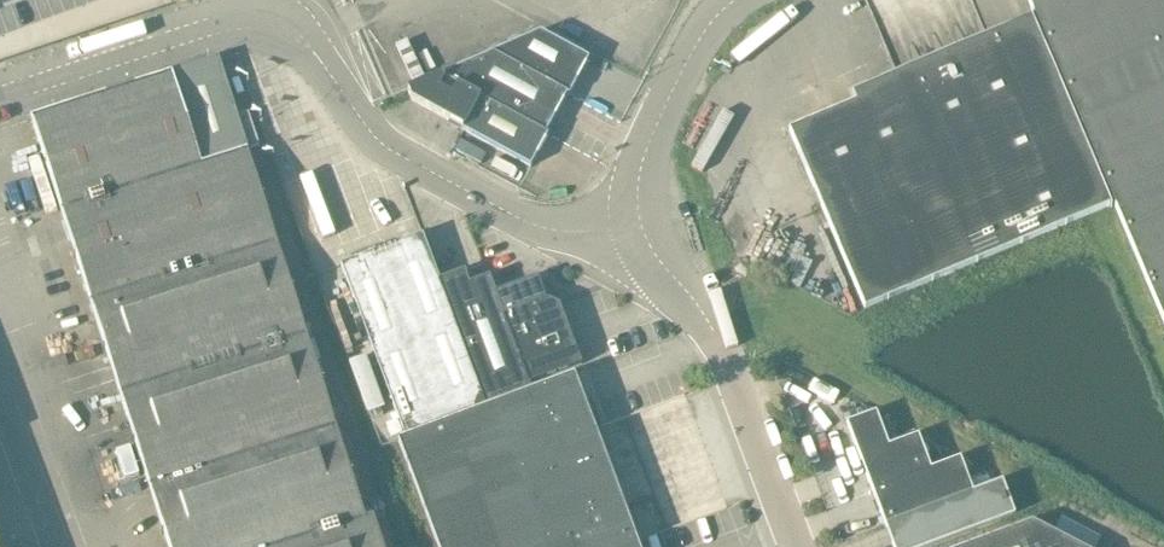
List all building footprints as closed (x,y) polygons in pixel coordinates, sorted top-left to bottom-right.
[(1163,323),(1163,0),(1027,0),(1163,323)] [(865,310),(1022,243),(1111,206),(1030,18),(852,93),(856,102),(789,130),(865,310)] [(492,53),(570,95),(589,59),(540,32),(492,53)] [(569,96),(570,95),(492,53),(439,77),(480,98),(548,135),(549,134),(547,133),(567,95),(569,96)] [(31,119),(65,224),(65,226),(73,248),(110,363),(110,364),(117,387),(118,387),(169,546),(369,546),(372,541),(247,152),(246,151),(217,63),(217,61),(172,75),(172,74),(171,74),(31,119)] [(462,131),(480,98),(439,77),(407,91),(412,101),(463,128),(462,130),(462,131)] [(531,167),(548,135),(480,98),(462,131),(531,167)] [(440,281),(440,280),(423,235),(341,266),(405,437),(486,407),(439,281),(440,281)] [(505,316),(496,293),(490,277),(470,284),(465,271),(440,280),(440,281),(439,281),(486,407),(532,390),(530,385),(530,384),(529,385),(504,317),(505,316)] [(537,277),(496,293),(505,316),(504,317),(529,385),(530,384),(530,385),(582,365),(560,307),(559,305),(548,300),(546,301),(537,277)] [(532,390),(486,407),(405,437),(398,440),(438,546),(639,546),(575,374),(532,390)] [(931,470),(931,469),(918,435),(889,446),(876,412),(847,423),(873,492),(931,470)] [(973,493),(973,492),(960,458),(931,469),(931,470),(873,492),(885,526),(973,493)] [(885,526),(893,546),(929,546),(1015,515),(1002,481),(973,492),(973,493),(885,526)] [(1033,522),(967,546),(1081,546),(1033,522)]
